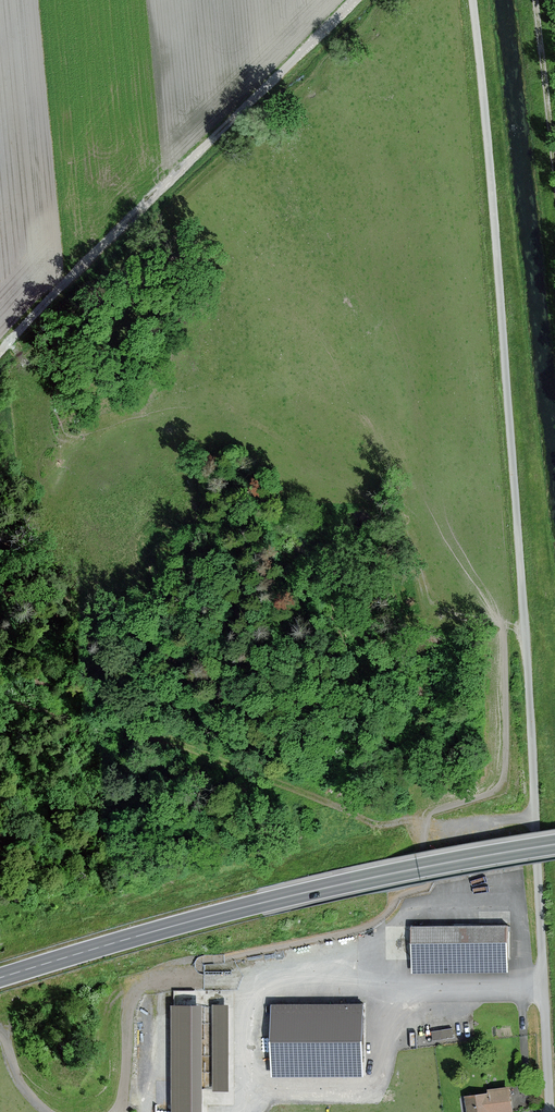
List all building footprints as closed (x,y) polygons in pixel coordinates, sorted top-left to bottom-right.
[(506,928),(413,928),(413,970),(506,970),(506,928)] [(362,1005),(274,1006),(274,1075),(362,1075),(362,1005)] [(229,1006),(213,1006),(213,1091),(229,1091),(229,1006)] [(172,1007),(173,1111),(201,1111),(200,1007),(172,1007)] [(454,1025),(433,1029),(435,1039),(456,1034),(454,1025)] [(488,1091),(488,1095),(467,1097),(468,1111),(512,1111),(509,1089),(488,1091)]
